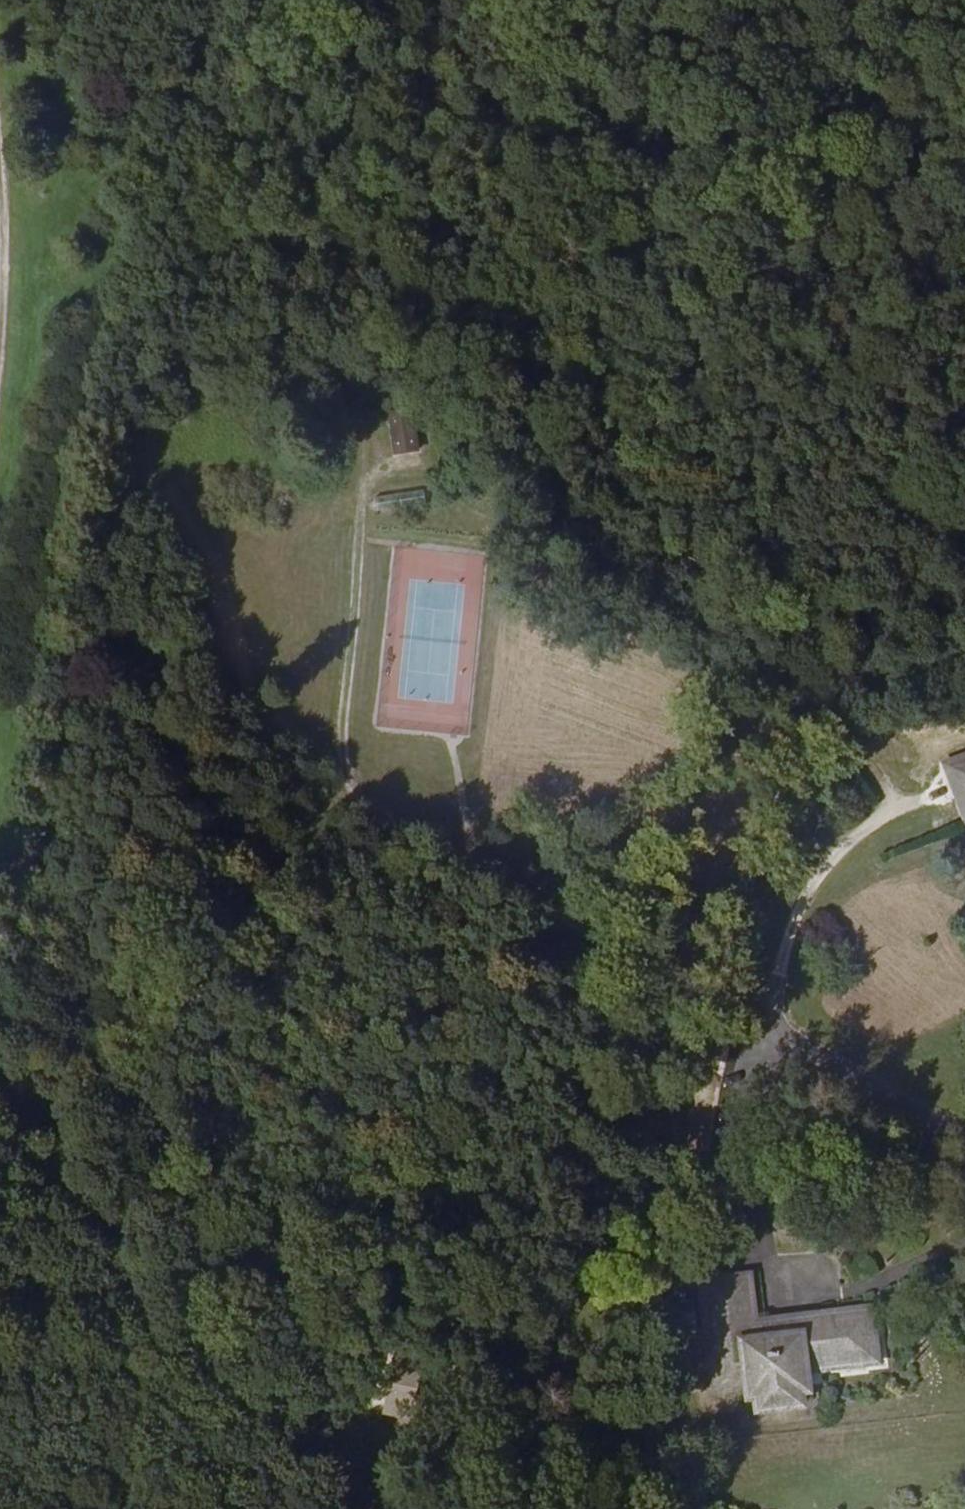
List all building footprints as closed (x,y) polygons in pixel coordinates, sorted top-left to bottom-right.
[(415,409),(391,412),(396,454),(421,451),(415,409)] [(422,492),(390,498),(392,509),(424,504),(422,492)] [(939,755),(958,811),(964,809),(964,745),(939,755)] [(811,1301),(803,1303),(805,1320),(746,1330),(743,1312),(740,1288),(745,1288),(743,1269),(737,1270),(736,1263),(687,1270),(695,1319),(685,1320),(691,1355),(699,1353),(704,1379),(733,1375),(735,1389),(746,1387),(748,1397),(783,1391),(781,1381),(795,1379),(791,1352),(804,1350),(805,1355),(870,1345),(861,1294),(838,1298),(837,1292),(810,1296),(811,1301)] [(805,1320),(803,1303),(743,1312),(746,1330),(805,1320)] [(377,1341),(366,1399),(405,1406),(412,1377),(398,1374),(404,1348),(377,1341)]
